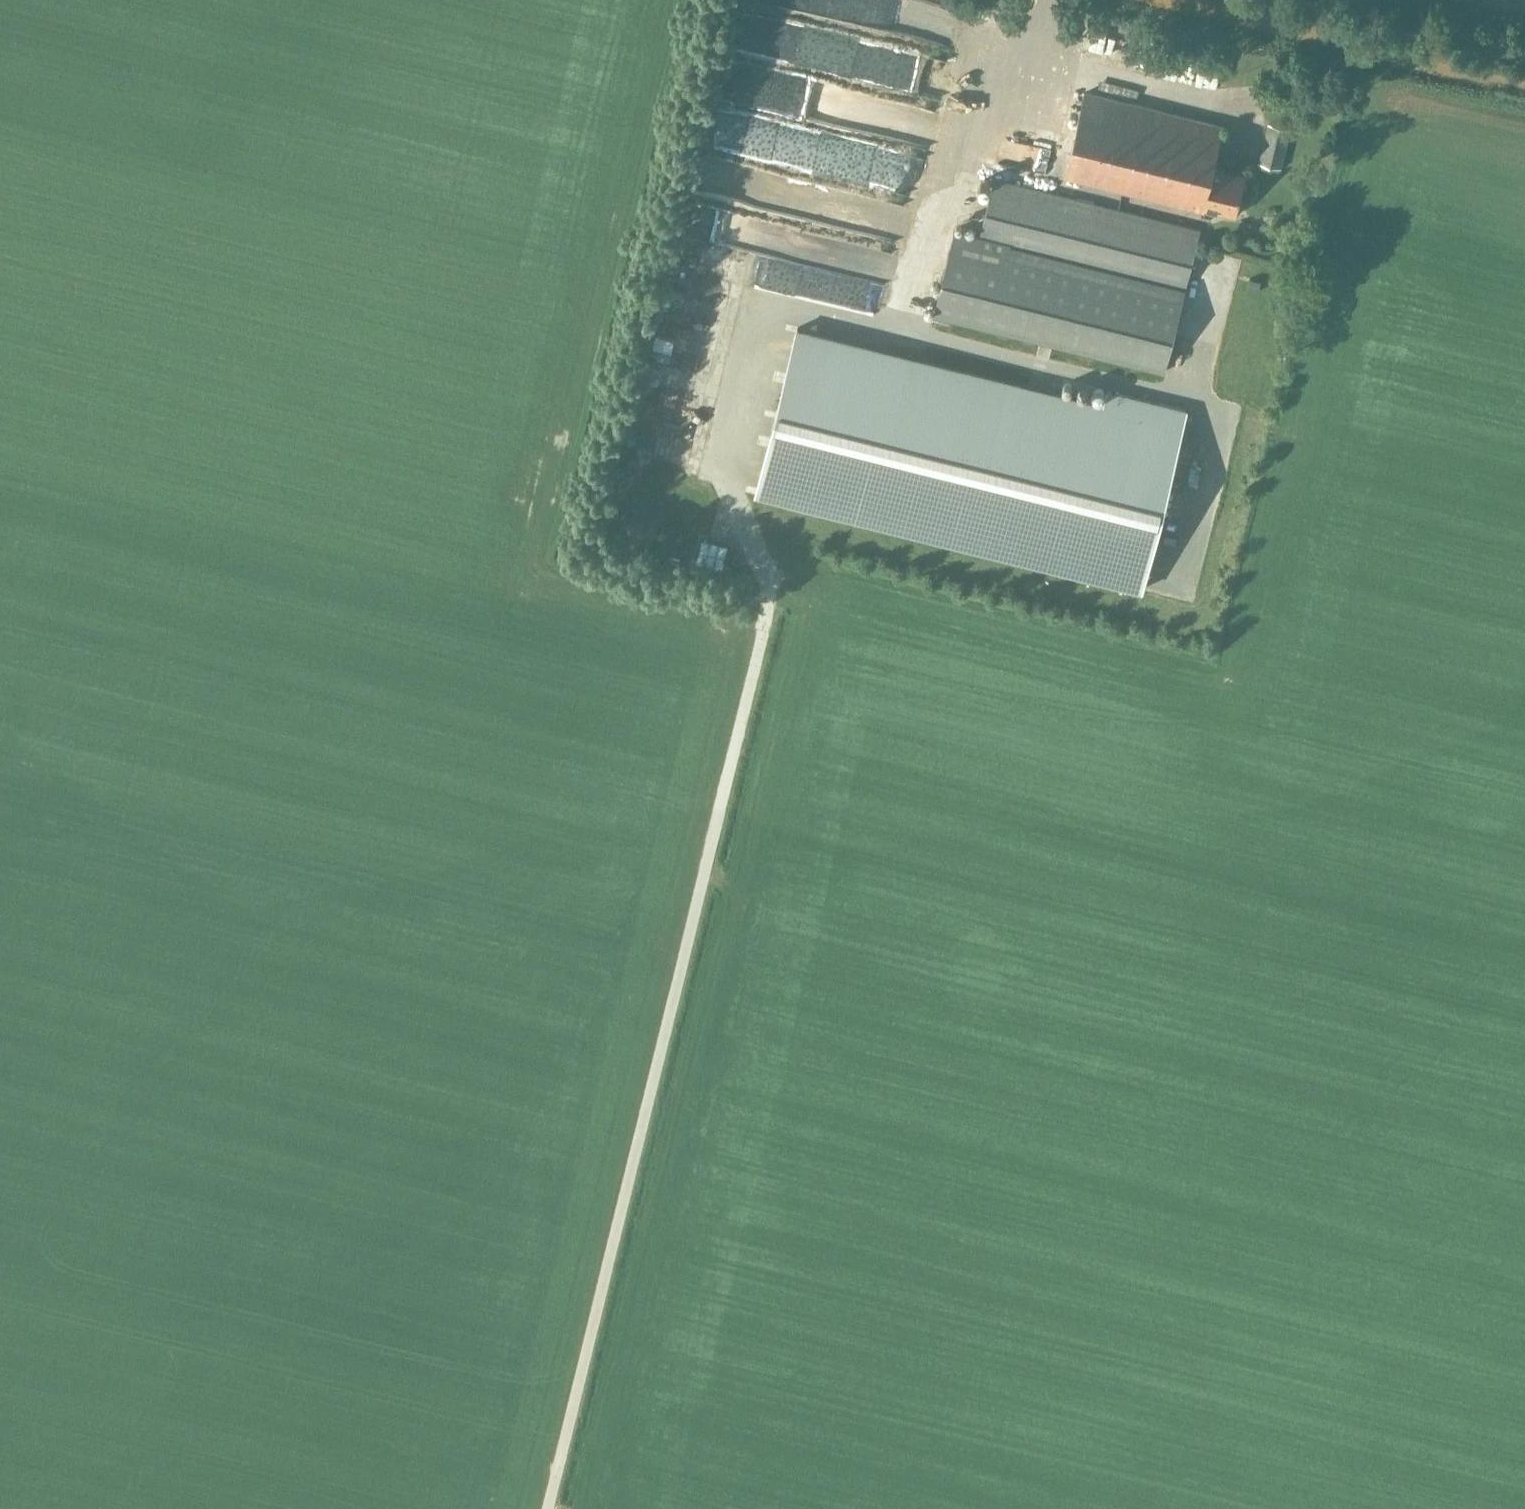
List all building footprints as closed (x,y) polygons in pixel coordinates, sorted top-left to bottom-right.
[(866,0),(776,0),(774,12),(862,26),(866,0)] [(1130,67),(1215,86),(1221,60),(1136,41),(1130,67)] [(1235,213),(1244,176),(1211,167),(1221,126),(1085,92),(1065,176),(1204,211),(1205,206),(1235,213)] [(1290,129),(1268,124),(1259,163),(1280,168),(1290,129)] [(902,178),(815,163),(812,181),(822,182),(817,214),(823,215),(829,184),(898,196),(902,178)] [(1164,374),(1199,231),(993,181),(980,236),(955,230),(933,317),(1164,374)] [(711,223),(704,253),(803,277),(801,284),(855,297),(858,288),(881,293),(892,251),(726,211),(723,226),(711,223)] [(651,340),(667,335),(662,320),(646,325),(651,340)] [(1104,406),(797,330),(756,497),(1142,592),(1186,412),(1108,393),(1104,406)]
